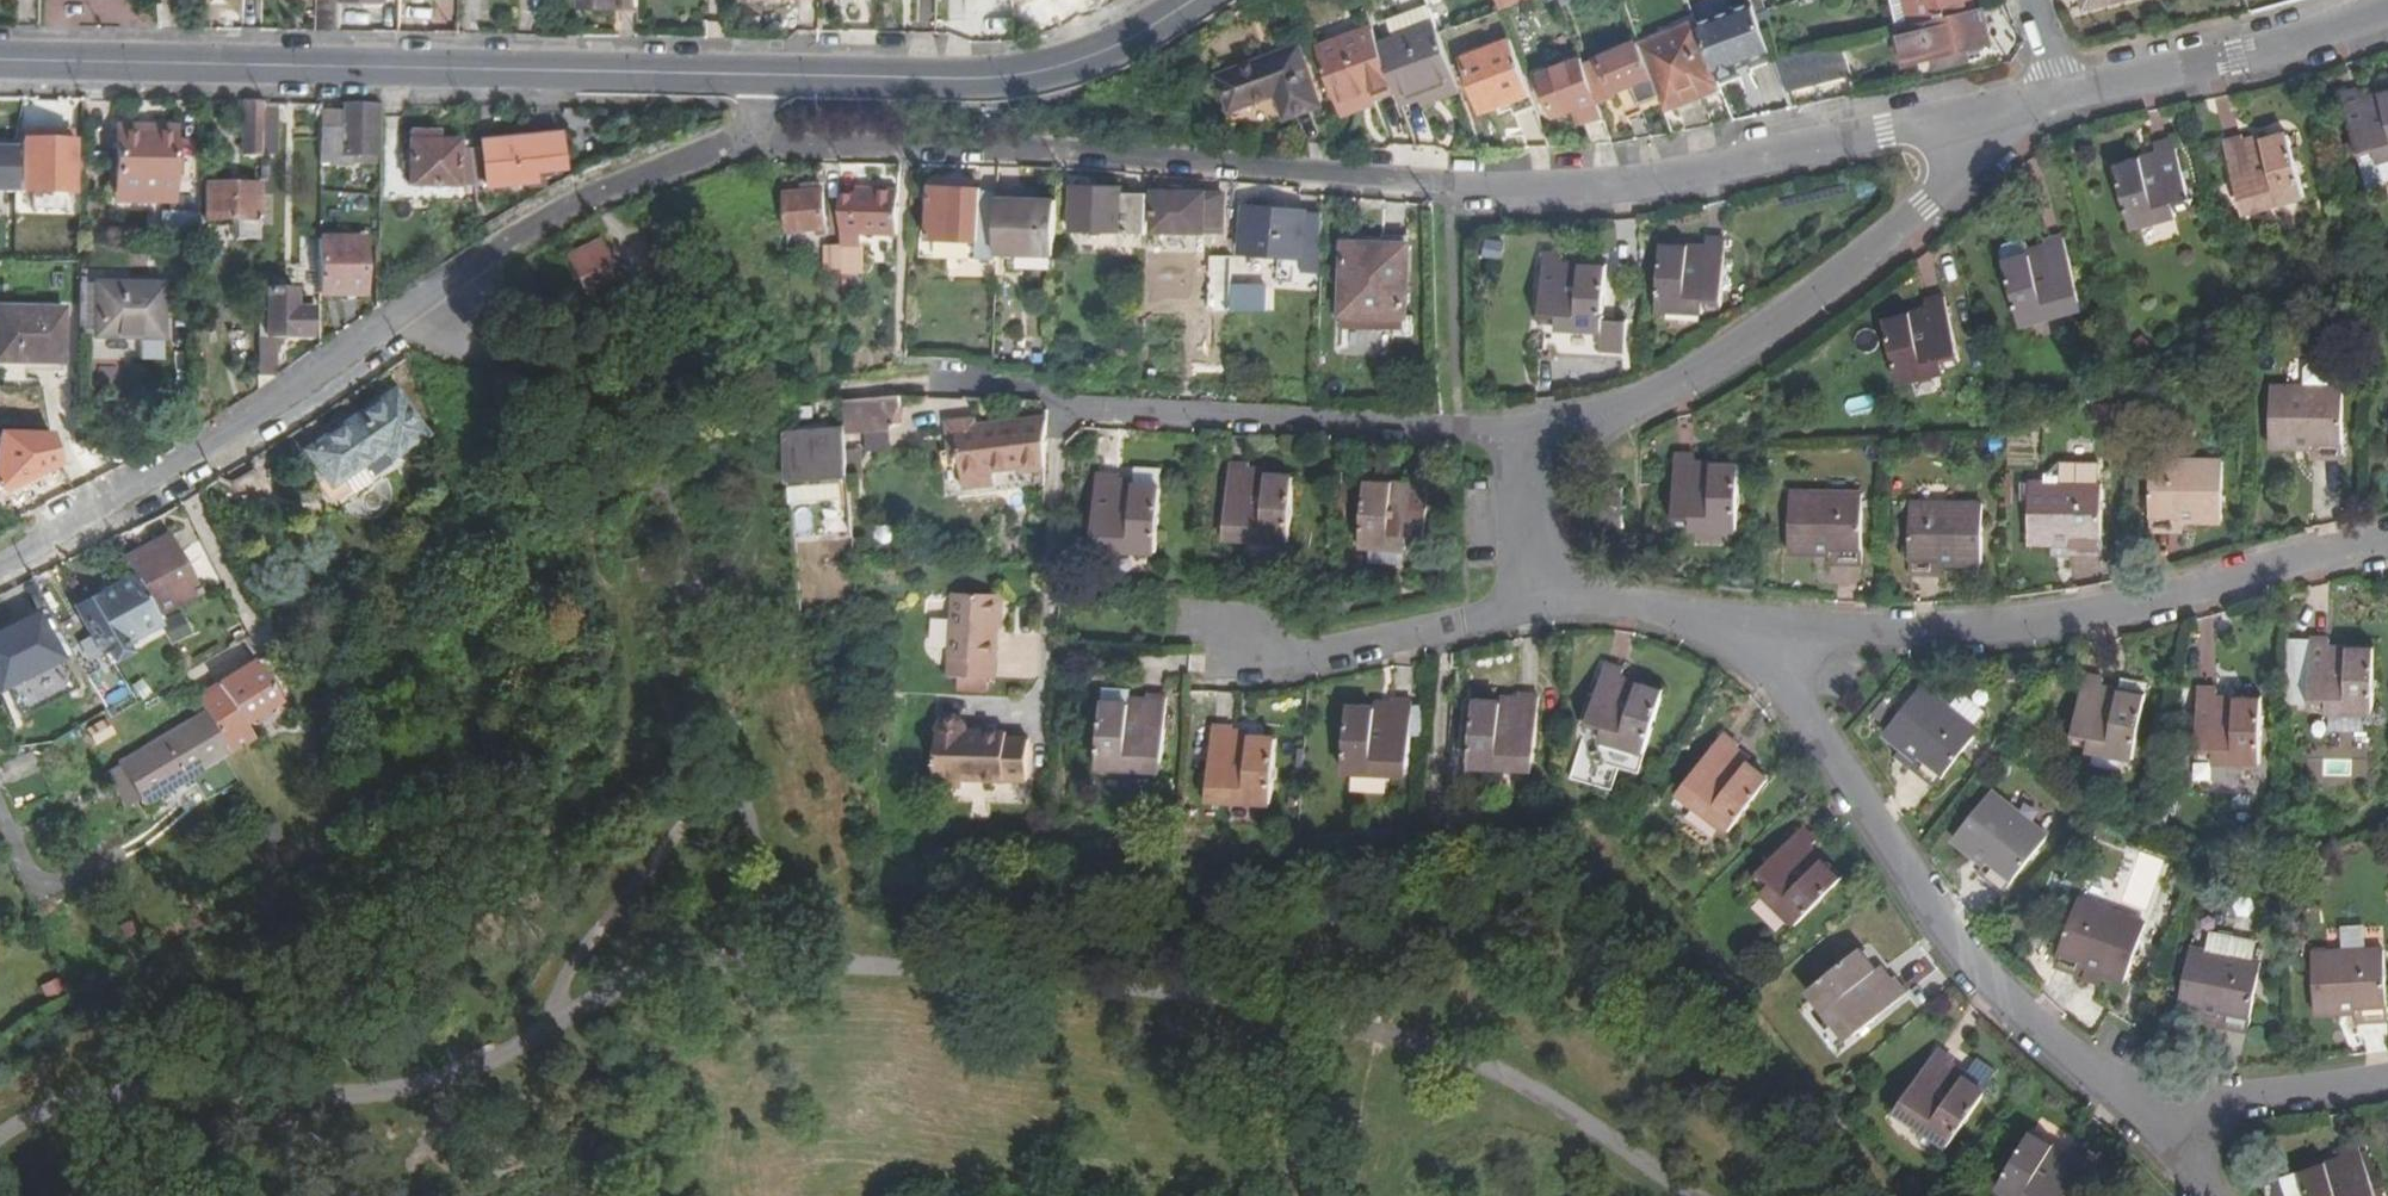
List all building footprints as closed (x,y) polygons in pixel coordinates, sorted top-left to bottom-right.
[(1500,12),(1518,6),(1516,0),(1495,0),(1500,12)] [(1754,7),(1764,33),(1775,29),(1764,0),(1753,4),(1754,7)] [(1899,31),(1927,25),(1975,13),(1973,0),(1890,0),(1898,32),(1899,31)] [(2085,12),(2141,0),(2083,0),(2085,12)] [(1764,33),(1754,7),(1698,28),(1720,86),(1757,73),(1754,66),(1774,58),(1764,33)] [(1426,103),(1460,90),(1439,34),(1429,8),(1388,23),(1395,40),(1379,46),(1395,89),(1401,105),(1424,96),(1426,103)] [(1975,13),(1927,25),(1935,60),(1938,72),(1970,65),(1967,51),(1993,45),(1985,10),(1975,13)] [(1935,60),(1927,25),(1899,31),(1908,66),(1935,60)] [(1722,90),(1720,86),(1698,28),(1697,26),(1641,48),(1665,111),(1722,90)] [(1373,32),(1318,53),(1341,115),(1374,103),(1371,97),(1395,89),(1379,46),(1373,32)] [(1514,48),(1511,42),(1462,61),(1481,114),(1532,96),(1524,77),(1514,48)] [(1527,43),(1514,48),(1524,77),(1538,72),(1527,43)] [(1590,78),(1599,105),(1613,100),(1619,114),(1640,107),(1652,139),(1674,135),(1665,111),(1641,48),(1639,44),(1597,60),(1602,74),(1590,78)] [(1841,46),(1775,62),(1785,87),(1850,73),(1841,46)] [(1300,47),(1218,77),(1231,113),(1278,95),(1287,121),(1322,107),(1300,47)] [(1583,60),(1540,77),(1548,99),(1556,120),(1580,111),(1585,125),(1604,118),(1599,105),(1590,78),(1583,60)] [(1524,77),(1532,96),(1535,103),(1548,99),(1540,77),(1538,72),(1524,77)] [(2381,99),(2383,105),(2365,110),(2360,92),(2341,97),(2366,190),(2386,185),(2385,181),(2387,180),(2387,97),(2381,99)] [(264,103),(241,103),(240,156),(263,157),(263,142),(264,111),(264,103)] [(322,120),(321,163),(373,164),(374,157),(379,157),(381,105),(346,104),(346,120),(322,120)] [(264,111),(263,142),(273,142),(274,111),(264,111)] [(170,193),(170,205),(169,228),(162,228),(162,238),(200,238),(202,147),(177,146),(177,135),(141,134),(141,127),(118,127),(117,205),(146,205),(146,193),(170,193)] [(12,144),(11,131),(0,132),(0,144),(12,144)] [(469,148),(473,188),(534,184),(534,179),(546,179),(547,174),(562,174),(561,135),(530,136),(530,145),(469,147),(469,148)] [(2243,139),(2224,144),(2240,207),(2258,203),(2260,210),(2305,199),(2289,137),(2262,143),(2265,154),(2248,158),(2243,139)] [(2174,141),(2155,147),(2159,164),(2140,169),(2138,164),(2115,170),(2133,232),(2178,219),(2177,214),(2192,210),(2174,141)] [(73,144),(22,142),(21,192),(73,194),(73,144)] [(473,188),(469,148),(458,148),(458,143),(409,142),(407,186),(443,186),(444,188),(473,188)] [(0,147),(0,194),(15,194),(17,148),(0,147)] [(258,223),(262,223),(262,188),(204,186),(203,221),(236,222),(236,240),(258,240),(258,223)] [(1122,188),(1072,187),(1071,232),(1144,233),(1145,197),(1122,197),(1122,188)] [(785,194),(788,234),(828,231),(824,190),(785,194)] [(899,235),(900,191),(857,190),(857,196),(842,195),(843,247),(844,268),(844,276),(863,276),(862,235),(899,235)] [(977,261),(997,261),(997,256),(999,193),(983,193),(983,191),(932,190),(929,241),(977,242),(977,261)] [(146,205),(170,205),(170,193),(146,193),(146,205)] [(997,256),(1053,258),(1055,203),(1016,202),(1016,193),(999,193),(997,256)] [(1207,194),(1151,193),(1150,233),(1221,234),(1222,199),(1207,198),(1207,194)] [(1323,258),(1323,215),(1246,211),(1244,255),(1323,258)] [(2032,265),(2029,258),(2004,265),(2003,265),(2021,328),(2064,315),(2063,310),(2081,305),(2063,238),(2044,244),(2048,260),(2032,265)] [(363,240),(319,239),(317,296),(363,297),(363,240)] [(1658,314),(1704,316),(1704,309),(1722,310),(1727,242),(1708,241),(1707,259),(1689,258),(1689,250),(1663,249),(1658,314)] [(1344,243),(1343,316),(1407,317),(1407,245),(1344,243)] [(2001,254),(2004,265),(2029,258),(2030,258),(2027,246),(2021,243),(2004,247),(2001,254)] [(602,245),(568,261),(584,292),(617,276),(602,245)] [(826,268),(844,268),(843,247),(826,247),(826,268)] [(1579,275),(1562,274),(1563,256),(1545,255),(1540,323),(1559,324),(1558,331),(1602,335),(1602,347),(1627,349),(1628,322),(1603,322),(1607,272),(1579,270),(1579,275)] [(1233,285),(1234,257),(1216,257),(1216,284),(1233,285)] [(1269,312),(1271,284),(1235,282),(1233,310),(1269,312)] [(162,285),(94,283),(93,338),(161,340),(162,285)] [(260,338),(259,376),(277,376),(277,338),(309,338),(310,308),(295,308),(296,292),(265,292),(264,338),(260,338)] [(1911,317),(1884,325),(1899,386),(1946,374),(1945,367),(1962,363),(1945,296),(1926,300),(1930,320),(1913,324),(1911,317)] [(0,308),(0,362),(62,364),(64,310),(0,308)] [(1407,332),(1407,317),(1343,316),(1343,330),(1407,332)] [(2300,391),(2271,391),(2271,450),(2309,450),(2309,460),(2343,460),(2343,392),(2338,392),(2339,371),(2333,363),(2306,362),(2301,369),(2300,391)] [(901,403),(900,386),(843,398),(843,402),(901,403)] [(393,394),(304,455),(327,488),(380,452),(387,462),(422,438),(393,394)] [(902,416),(901,403),(843,402),(846,433),(847,449),(858,449),(858,429),(891,423),(894,416),(902,416)] [(1046,462),(1049,417),(980,424),(979,417),(954,420),(956,449),(963,447),(967,481),(999,479),(997,464),(1029,461),(1030,464),(1046,462)] [(88,422),(75,422),(74,442),(87,446),(88,422)] [(842,477),(849,477),(847,449),(846,433),(786,438),(793,503),(843,500),(842,477)] [(862,448),(858,449),(847,449),(849,477),(850,479),(864,479),(862,448)] [(1693,457),(1675,456),(1674,524),(1693,525),(1693,531),(1737,532),(1739,468),(1710,467),(1710,475),(1693,475),(1693,457)] [(2047,485),(2031,485),(2031,546),(2070,547),(2070,556),(2103,556),(2103,487),(2101,487),(2101,468),(2097,464),(2093,464),(2091,466),(2069,466),(2066,463),(2063,463),(2062,464),(2060,464),(2048,477),(2047,485)] [(2223,465),(2151,464),(2151,533),(2181,534),(2181,524),(2223,525),(2223,465)] [(1250,466),(1230,466),(1227,531),(1242,532),(1242,542),(1290,544),(1293,479),(1266,478),(1265,490),(1249,490),(1250,466)] [(1135,470),(1134,486),(1160,487),(1161,471),(1135,470)] [(1428,544),(1429,521),(1431,477),(1412,476),(1412,482),(1410,482),(1410,495),(1391,495),(1392,486),(1366,485),(1363,550),(1408,552),(1409,545),(1428,544)] [(1157,554),(1160,487),(1134,486),(1134,497),(1117,497),(1118,478),(1096,477),(1093,542),(1109,543),(1109,551),(1157,554)] [(1624,491),(1597,491),(1597,529),(1623,529),(1624,491)] [(1863,496),(1791,496),(1791,555),(1830,555),(1830,566),(1862,566),(1863,496)] [(1982,507),(1910,507),(1910,576),(1942,576),(1943,567),(1982,567),(1982,507)] [(817,510),(797,511),(799,530),(819,529),(817,510)] [(167,536),(122,561),(132,580),(153,621),(198,597),(167,536)] [(194,585),(211,579),(197,544),(181,550),(194,585)] [(120,647),(157,628),(153,621),(132,580),(74,610),(97,655),(102,653),(107,662),(112,663),(122,658),(124,654),(120,647)] [(954,647),(996,650),(999,608),(956,606),(954,647)] [(36,618),(57,660),(70,654),(49,611),(36,618)] [(57,660),(36,618),(0,635),(0,693),(3,692),(16,720),(73,692),(57,660)] [(2286,641),(2286,709),(2327,709),(2327,717),(2373,717),(2374,653),(2345,653),(2345,662),(2329,662),(2329,641),(2286,641)] [(996,650),(954,647),(953,671),(994,672),(996,650)] [(194,699),(205,720),(222,754),(250,737),(245,729),(280,707),(252,660),(194,699)] [(1605,666),(1586,731),(1603,736),(1601,743),(1646,756),(1664,694),(1638,686),(1635,696),(1619,691),(1624,672),(1605,666)] [(2091,746),(2090,754),(2134,762),(2145,698),(2116,694),(2115,701),(2099,698),(2101,679),(2085,677),(2073,743),(2091,746)] [(1922,689),(1885,736),(1917,761),(1910,769),(1936,788),(1979,735),(1969,727),(1981,712),(1963,697),(1950,712),(1922,689)] [(2217,692),(2198,692),(2197,758),(2214,759),(2214,767),(2262,767),(2263,702),(2233,702),(2233,712),(2217,712),(2217,692)] [(1501,704),(1475,703),(1471,763),(1496,764),(1496,772),(1536,774),(1540,697),(1517,696),(1517,718),(1501,717),(1501,704)] [(1145,763),(1164,763),(1166,699),(1147,698),(1146,720),(1129,720),(1129,705),(1101,703),(1099,769),(1145,770),(1145,763)] [(1375,709),(1349,708),(1346,768),(1369,768),(1369,776),(1409,777),(1413,702),(1392,701),(1392,722),(1375,722),(1375,709)] [(940,731),(938,789),(966,790),(966,783),(1028,785),(1030,741),(1008,740),(1009,734),(971,732),(970,728),(966,722),(961,719),(955,718),(950,719),(945,721),(942,724),(940,728),(940,731)] [(191,773),(222,754),(205,720),(109,778),(128,811),(144,801),(153,814),(200,787),(191,773)] [(1232,729),(1211,729),(1208,795),(1226,795),(1226,803),(1272,804),(1276,740),(1250,739),(1249,754),(1231,754),(1232,729)] [(1722,735),(1682,790),(1697,800),(1693,807),(1730,834),(1769,782),(1747,765),(1739,775),(1727,765),(1740,748),(1722,735)] [(1356,779),(1355,791),(1389,792),(1390,779),(1356,779)] [(1991,794),(1953,840),(1985,865),(1979,873),(2005,893),(2048,840),(1991,794)] [(1803,829),(1755,878),(1768,890),(1762,896),(1796,928),(1842,881),(1823,863),(1813,872),(1801,860),(1817,843),(1803,829)] [(2149,903),(2161,858),(2135,851),(2123,896),(2149,903)] [(2079,902),(2055,969),(2084,979),(2087,969),(2125,982),(2139,943),(2151,947),(2157,932),(2079,902)] [(2262,966),(2253,964),(2257,943),(2236,939),(2234,933),(2221,931),(2216,935),(2210,934),(2205,955),(2191,952),(2179,1009),(2218,1017),(2215,1028),(2249,1034),(2262,966)] [(1857,951),(1808,993),(1837,1028),(1843,1023),(1855,1038),(1907,994),(1895,980),(1877,995),(1866,982),(1876,973),(1857,951)] [(2314,956),(2316,1017),(2356,1015),(2356,1024),(2387,1022),(2387,990),(2387,953),(2314,956)] [(1936,1050),(1899,1108),(1917,1119),(1912,1125),(1948,1149),(1995,1080),(1993,1069),(1983,1064),(1972,1064),(1956,1089),(1943,1081),(1954,1061),(1936,1050)] [(1999,1191),(2008,1195),(2069,1195),(2091,1159),(2073,1149),(2063,1166),(2048,1157),(2053,1148),(2030,1134),(1999,1191)] [(2301,1177),(2302,1178),(2308,1195),(2377,1195),(2358,1145),(2341,1151),(2345,1161),(2343,1161),(2346,1168),(2329,1174),(2326,1167),(2301,1177)] [(2343,1161),(2326,1167),(2329,1174),(2346,1168),(2343,1161)] [(2302,1178),(2282,1185),(2286,1195),(2308,1195),(2302,1178)]
